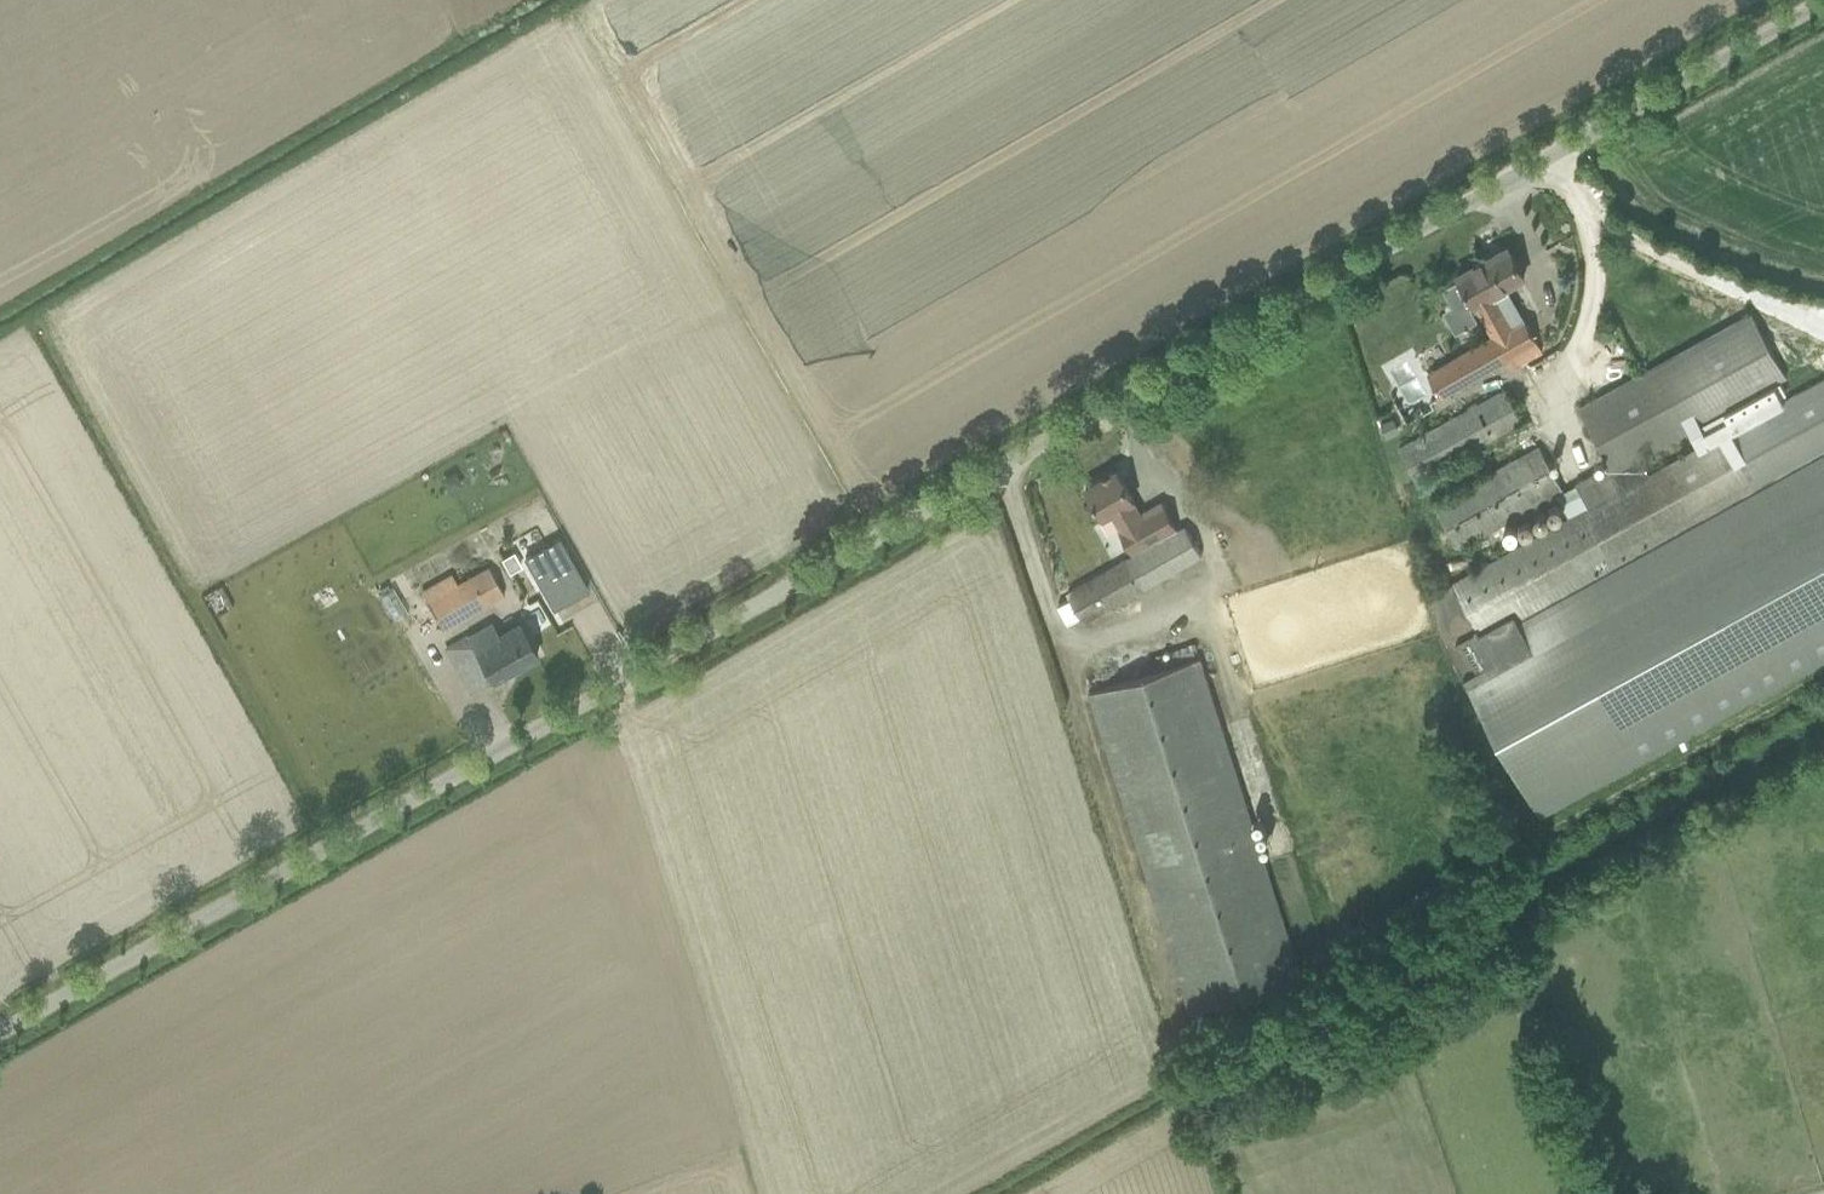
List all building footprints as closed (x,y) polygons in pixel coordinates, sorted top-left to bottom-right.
[(1524,275),(1508,247),(1458,275),(1460,279),(1443,288),(1458,314),(1476,303),(1494,334),(1429,371),(1442,395),(1506,358),(1511,367),(1544,349),(1527,318),(1514,325),(1495,292),(1524,275)] [(1789,377),(1752,311),(1580,406),(1623,486),(1453,581),(1429,596),(1439,634),(1540,818),(1823,661),(1823,378),(1784,399),(1710,439),(1702,424),(1781,381),(1789,377)] [(1781,381),(1733,408),(1702,424),(1710,439),(1784,399),(1782,396),(1787,393),(1781,381)] [(1416,477),(1523,418),(1507,388),(1399,447),(1416,477)] [(1387,437),(1400,431),(1393,417),(1381,423),(1387,437)] [(1540,444),(1435,502),(1460,549),(1565,490),(1540,444)] [(1141,511),(1117,469),(1086,487),(1103,516),(1111,512),(1121,528),(1120,528),(1135,554),(1069,590),(1085,619),(1202,553),(1185,523),(1177,527),(1161,499),(1141,511)] [(542,507),(508,526),(537,577),(571,558),(542,507)] [(513,552),(503,558),(510,571),(521,565),(513,552)] [(445,629),(506,594),(512,590),(504,576),(497,579),(488,564),(458,581),(453,572),(423,589),(445,629)] [(446,646),(472,691),(493,679),(538,654),(520,622),(500,633),(493,620),(446,646)] [(1089,691),(1191,1011),(1304,976),(1202,657),(1089,691)]
